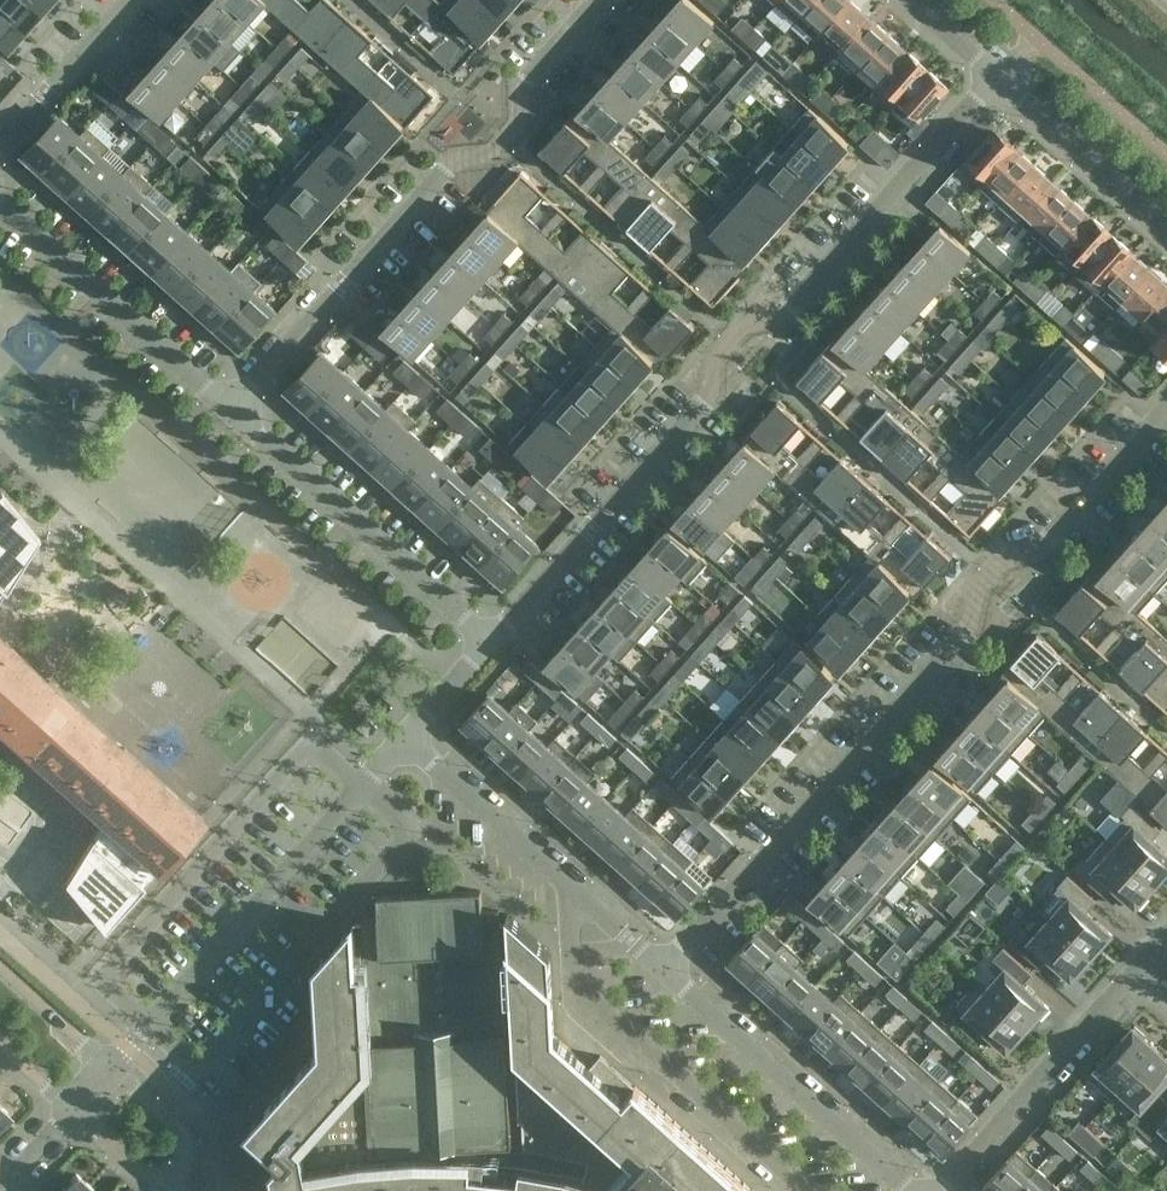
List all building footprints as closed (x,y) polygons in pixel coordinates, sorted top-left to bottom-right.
[(30,0),(0,0),(0,8),(21,26),(38,7),(30,0)] [(225,0),(213,0),(201,13),(231,40),(248,21),(225,0)] [(248,21),(265,2),(266,1),(264,0),(225,0),(248,21)] [(266,1),(265,2),(276,11),(286,0),(264,0),(266,1)] [(330,0),(321,0),(311,11),(299,0),(286,0),(276,11),(319,50),(349,17),(330,0)] [(441,0),(374,0),(392,16),(405,1),(425,19),(441,0)] [(480,36),(443,2),(441,0),(425,19),(444,36),(431,51),(454,72),(484,38),(482,36),(481,36),(480,36)] [(479,0),(445,0),(443,2),(480,36),(481,36),(482,36),(499,17),(479,0)] [(499,17),(515,0),(479,0),(499,17)] [(690,0),(679,0),(665,15),(696,42),(714,21),(690,0)] [(725,0),(709,0),(705,4),(715,12),(725,0)] [(776,3),(796,20),(814,0),(779,0),(776,3)] [(796,20),(815,37),(849,0),(814,0),(796,20)] [(852,0),(849,0),(815,37),(816,38),(824,29),(842,46),(868,18),(859,11),(861,8),(852,0)] [(0,8),(0,44),(3,46),(21,26),(0,8)] [(231,40),(201,13),(183,33),(214,60),(231,40)] [(696,42),(665,15),(648,34),(678,61),(696,42)] [(358,53),(372,38),(349,17),(319,50),(362,89),(378,71),(358,53)] [(745,18),(735,30),(744,38),(755,27),(745,18)] [(875,25),(868,18),(842,46),(834,55),(854,72),(862,64),(889,33),(878,23),(875,25)] [(764,35),(755,27),(744,38),(754,47),(764,35)] [(214,60),(183,33),(166,52),(196,79),(214,60)] [(900,43),(889,33),(862,64),(880,80),(873,89),(873,90),(908,50),(905,52),(898,45),(900,43)] [(678,61),(648,34),(631,53),(661,80),(678,61)] [(286,35),(276,46),(285,54),(295,43),(286,35)] [(275,65),(285,54),(276,46),(267,57),(275,65)] [(309,55),(301,47),(291,59),(299,66),(309,55)] [(919,60),(908,50),(873,90),(893,107),(928,68),(927,67),(925,69),(917,63),(919,60)] [(196,79),(166,52),(149,72),(179,99),(196,79)] [(661,80),(631,53),(613,73),(643,100),(661,80)] [(783,73),(794,61),(784,53),(774,64),(783,73)] [(0,54),(0,69),(3,72),(10,63),(0,54)] [(733,75),(743,64),(735,56),(725,67),(733,75)] [(288,78),(299,66),(291,59),(280,71),(288,78)] [(803,70),(794,61),(783,73),(792,81),(803,70)] [(723,86),(733,75),(725,67),(715,78),(723,86)] [(939,78),(928,68),(893,107),(913,125),(946,88),(937,80),(939,78)] [(749,69),(739,80),(747,87),(757,76),(749,69)] [(435,94),(411,72),(397,88),(378,71),(362,89),(372,98),(403,125),(402,125),(405,127),(435,94)] [(179,99),(149,72),(131,92),(161,119),(179,99)] [(643,100),(613,73),(596,92),(626,119),(643,100)] [(251,74),(242,85),(250,92),(260,81),(251,74)] [(96,92),(109,103),(120,92),(107,80),(96,92)] [(736,99),(747,87),(739,80),(728,92),(736,99)] [(240,103),(250,92),(242,85),(232,96),(240,103)] [(274,93),(266,86),(256,97),(264,105),(274,93)] [(822,108),(832,96),(823,88),(812,99),(822,108)] [(132,103),(120,92),(109,103),(122,114),(132,103)] [(626,119),(596,92),(579,110),(579,111),(578,112),(609,138),(626,119)] [(698,114),(708,103),(700,95),(690,106),(698,114)] [(842,104),(832,96),(822,108),(831,116),(842,104)] [(253,117),(264,105),(256,97),(245,109),(253,117)] [(403,125),(372,98),(356,116),(347,108),(347,109),(386,144),(402,125),(403,125)] [(688,125),(698,114),(690,106),(680,117),(688,125)] [(714,107),(704,119),(712,126),(723,115),(714,107)] [(810,107),(792,127),(831,162),(848,142),(810,107)] [(386,144),(347,109),(329,128),(368,163),(386,144)] [(584,188),(620,148),(609,138),(578,112),(579,111),(577,110),(540,151),(563,172),(582,150),(598,164),(581,185),(584,188)] [(217,113),(207,123),(215,131),(225,120),(217,113)] [(59,114),(24,153),(36,165),(38,163),(48,171),(89,126),(88,125),(80,134),(59,114)] [(152,142),(163,130),(150,119),(140,130),(152,142)] [(702,138),(712,126),(704,119),(693,131),(702,138)] [(861,143),(871,131),(862,122),(851,134),(861,143)] [(205,142),(215,131),(207,123),(197,135),(205,142)] [(240,132),(231,125),(221,136),(229,144),(240,132)] [(89,126),(48,171),(58,180),(56,182),(68,193),(110,145),(89,126)] [(831,162),(792,127),(774,147),(813,181),(831,162)] [(368,163),(329,128),(312,148),(351,182),(368,163)] [(175,141),(163,130),(152,142),(165,153),(175,141)] [(993,130),(960,167),(980,185),(1015,146),(1004,136),(1002,138),(993,130)] [(880,139),(871,131),(861,143),(870,151),(880,139)] [(663,153),(673,142),(665,134),(655,145),(663,153)] [(229,144),(221,136),(210,148),(219,156),(229,144)] [(110,145),(68,193),(80,204),(82,201),(91,210),(132,165),(110,145)] [(654,164),(663,153),(655,145),(645,156),(654,164)] [(678,165),(688,154),(680,146),(669,158),(678,165)] [(1016,147),(1015,146),(980,185),(999,203),(1035,163),(1023,153),(1021,155),(1014,149),(1016,147)] [(813,181),(774,147),(757,166),(796,201),(813,181)] [(351,182),(312,148),(295,167),(333,202),(351,182)] [(627,228),(663,187),(620,148),(584,188),(589,192),(607,172),(623,186),(604,208),(627,228)] [(196,180),(206,169),(193,157),(183,169),(196,180)] [(666,178),(678,165),(669,158),(658,171),(666,178)] [(1046,173),(1035,163),(999,203),(1019,220),(1054,181),(1053,180),(1051,182),(1044,175),(1046,173)] [(132,165),(91,210),(101,219),(99,221),(111,232),(153,184),(132,165)] [(796,201),(757,166),(740,186),(778,220),(796,201)] [(333,202),(295,167),(277,187),(316,221),(333,202)] [(217,199),(227,188),(206,169),(196,180),(217,199)] [(546,191),(523,170),(486,212),(488,213),(518,240),(529,250),(564,211),(560,207),(542,227),(526,213),(546,191)] [(1046,229),(1073,198),(1062,188),(1060,190),(1053,184),(1055,181),(1054,181),(1019,220),(1038,237),(1046,229)] [(153,184),(111,232),(123,242),(125,240),(134,249),(167,212),(147,193),(154,185),(153,184)] [(778,220),(740,186),(722,205),(761,239),(778,220)] [(316,221),(277,187),(259,207),(298,241),(316,221)] [(704,225),(705,224),(663,187),(627,228),(649,248),(669,226),(685,241),(667,261),(671,265),(706,226),(704,225)] [(948,221),(958,209),(937,189),(926,201),(939,212),(948,221)] [(226,208),(239,219),(249,207),(236,196),(226,208)] [(1073,198),(1046,229),(1038,237),(1058,255),(1093,215),(1092,215),(1090,217),(1082,210),(1084,208),(1073,198)] [(761,239),(722,205),(705,224),(704,225),(706,226),(743,259),(744,259),(761,239)] [(262,219),(249,207),(239,219),(251,230),(262,219)] [(968,217),(958,209),(948,221),(957,229),(968,217)] [(571,288),(608,248),(586,228),(567,250),(551,235),(569,215),(564,211),(529,250),(561,279),(571,288)] [(167,212),(134,249),(144,258),(142,260),(154,270),(189,231),(167,212)] [(488,213),(486,212),(485,212),(487,214),(471,232),(501,259),(518,240),(488,213)] [(1104,225),(1093,215),(1058,255),(1077,272),(1110,235),(1102,228),(1104,225)] [(970,251),(940,224),(922,244),(953,271),(970,251)] [(749,264),(744,259),(743,259),(706,226),(671,265),(676,269),(694,248),(710,263),(691,284),(714,305),(749,264)] [(189,231),(154,270),(166,281),(168,279),(177,287),(210,251),(189,231)] [(501,259),(471,232),(453,252),(483,279),(501,259)] [(282,258),(292,246),(280,234),(269,246),(282,258)] [(987,255),(997,244),(988,235),(978,247),(987,255)] [(1118,242),(1110,235),(1077,272),(1097,290),(1132,250),(1120,240),(1118,242)] [(953,271),(922,244),(905,264),(935,291),(953,271)] [(1007,252),(997,244),(987,255),(996,264),(1007,252)] [(305,257),(292,246),(282,258),(294,269),(305,257)] [(631,269),(608,248),(571,288),(613,326),(614,325),(616,327),(650,288),(646,285),(628,305),(612,290),(631,269)] [(1124,298),(1151,268),(1140,257),(1138,260),(1130,253),(1132,251),(1132,250),(1097,290),(1116,307),(1124,298)] [(210,251),(177,287),(187,296),(185,298),(197,309),(232,270),(210,251)] [(483,279),(453,252),(436,271),(466,298),(483,279)] [(232,270),(197,309),(209,319),(211,317),(221,326),(254,289),(261,281),(240,261),(232,270)] [(935,291),(905,264),(887,283),(918,310),(935,291)] [(1151,268),(1124,298),(1143,316),(1166,289),(1166,286),(1160,280),(1162,277),(1151,268)] [(1026,290),(1036,279),(1027,270),(1016,282),(1026,290)] [(466,298),(436,271),(418,291),(448,318),(466,298)] [(538,293),(548,282),(540,274),(530,285),(538,293)] [(1035,298),(1045,287),(1036,279),(1026,290),(1035,298)] [(918,310),(887,283),(870,302),(900,330),(918,310)] [(528,304),(538,293),(530,285),(520,296),(528,304)] [(555,285),(544,298),(552,305),(563,293),(555,285)] [(658,366),(694,326),(672,306),(652,327),(636,312),(655,292),(650,288),(616,327),(653,360),(652,361),(658,366)] [(254,289),(221,326),(230,335),(228,337),(241,348),(276,309),(254,289)] [(992,307),(1002,296),(994,289),(984,300),(992,307)] [(1143,316),(1161,332),(1154,341),(1155,342),(1166,328),(1166,289),(1143,316)] [(448,318),(418,291),(401,310),(431,337),(448,318)] [(541,317),(552,305),(544,298),(533,310),(541,317)] [(983,318),(992,307),(984,300),(974,311),(983,318)] [(1008,300),(998,312),(1006,320),(1017,308),(1008,300)] [(900,330),(870,302),(853,322),(883,349),(900,330)] [(1065,325),(1075,313),(1066,305),(1055,317),(1065,325)] [(431,337),(401,310),(383,330),(413,357),(431,337)] [(996,331),(1006,320),(998,312),(988,324),(996,331)] [(503,331),(513,320),(505,313),(495,324),(503,331)] [(1084,322),(1075,313),(1065,325),(1074,333),(1084,322)] [(883,349),(853,322),(836,341),(835,341),(866,368),(883,349)] [(366,346),(376,334),(363,323),(353,335),(366,346)] [(493,343),(503,331),(495,324),(485,335),(493,343)] [(519,325),(509,337),(517,344),(528,332),(519,325)] [(653,360),(616,327),(614,325),(613,326),(596,345),(635,380),(652,361),(653,360)] [(958,346),(967,335),(959,327),(949,338),(958,346)] [(1155,342),(1166,353),(1166,328),(1155,342)] [(389,345),(376,334),(366,346),(378,357),(389,345)] [(507,356),(517,344),(509,337),(498,348),(507,356)] [(1066,337),(1048,357),(1087,392),(1105,371),(1066,337)] [(948,357),(958,346),(949,338),(939,349),(948,357)] [(842,417),(877,378),(866,368),(835,341),(834,339),(798,379),(820,400),(839,378),(856,393),(837,413),(842,417)] [(974,339),(963,351),(971,358),(982,346),(974,339)] [(1094,351),(1103,360),(1114,348),(1104,340),(1094,351)] [(635,380),(596,345),(579,364),(618,399),(635,380)] [(1113,368),(1123,356),(1114,348),(1103,360),(1113,368)] [(321,350),(287,389),(299,400),(301,398),(311,407),(344,370),(321,350)] [(961,370),(971,358),(963,351),(953,363),(961,370)] [(468,370),(478,359),(470,352),(460,363),(468,370)] [(1087,392),(1048,357),(1030,376),(1069,411),(1087,392)] [(409,384),(419,373),(407,361),(396,373),(409,384)] [(459,381),(468,370),(460,363),(450,374),(459,381)] [(484,364),(474,375),(482,383),(493,371),(484,364)] [(618,399),(579,364),(562,384),(600,418),(618,399)] [(933,374),(924,366),(914,377),(923,385),(933,374)] [(1139,391),(1149,380),(1133,366),(1123,377),(1139,391)] [(344,370),(311,407),(321,416),(319,418),(331,428),(366,389),(344,370)] [(432,384),(419,373),(409,384),(421,396),(432,384)] [(472,395),(482,383),(474,375),(463,387),(472,395)] [(1069,411),(1030,376),(1013,396),(1052,430),(1069,411)] [(913,396),(923,385),(914,377),(905,388),(913,396)] [(884,457),(920,417),(877,378),(842,417),(846,421),(864,401),(880,415),(861,437),(884,457)] [(939,378),(928,390),(937,397),(947,385),(939,378)] [(600,418),(562,384),(544,403),(583,438),(600,418)] [(366,389),(331,428),(342,439),(344,437),(354,446),(395,400),(394,399),(386,408),(366,389)] [(925,410),(937,397),(928,390),(917,402),(925,410)] [(1052,430),(1013,396),(996,415),(1034,450),(1052,430)] [(395,400),(354,446),(364,454),(362,456),(374,467),(416,420),(395,400)] [(452,423),(463,412),(450,400),(439,412),(452,423)] [(801,421),(778,401),(742,442),(744,443),(745,442),(775,469),(774,470),(785,480),(820,441),(816,437),(798,457),(782,443),(801,421)] [(583,438),(544,403),(527,423),(566,457),(583,438)] [(475,423),(463,412),(452,423),(464,434),(475,423)] [(1034,450),(996,415),(978,435),(1017,469),(1034,450)] [(928,495),(963,455),(961,454),(920,417),(884,457),(906,477),(925,456),(941,470),(923,490),(928,495)] [(416,420),(374,467),(385,478),(387,475),(397,484),(430,447),(409,429),(417,420),(416,420)] [(509,443),(547,478),(566,457),(527,423),(509,443)] [(1017,469),(978,435),(961,454),(963,455),(999,489),(1000,488),(1017,469)] [(495,462),(506,450),(493,439),(482,450),(495,462)] [(825,444),(820,441),(785,480),(785,481),(828,519),(865,478),(842,457),(823,479),(807,465),(825,444)] [(745,442),(744,443),(727,462),(757,489),(774,471),(774,470),(775,469),(745,442)] [(430,447),(397,484),(407,493),(405,495),(417,506),(452,467),(430,447)] [(518,461),(506,450),(495,462),(508,473),(518,461)] [(1006,494),(1000,488),(999,489),(963,455),(928,495),(932,498),(950,478),(966,493),(946,514),(970,535),(1006,494)] [(757,489),(727,462),(710,482),(740,509),(757,489)] [(452,467),(417,506),(429,516),(430,514),(440,523),(481,477),(480,476),(472,485),(452,467)] [(481,477),(440,523),(450,532),(448,534),(460,545),(503,497),(481,477)] [(536,477),(525,489),(538,501),(549,489),(536,477)] [(887,498),(865,478),(828,519),(870,556),(872,557),(907,518),(902,513),(884,534),(868,519),(887,498)] [(740,509),(710,482),(692,501),(722,528),(740,509)] [(561,500),(549,489),(538,501),(551,512),(561,500)] [(13,573),(12,571),(29,543),(30,544),(31,543),(26,539),(33,532),(0,491),(0,594),(13,573)] [(503,497),(460,545),(472,555),(474,553),(483,562),(524,516),(503,497)] [(722,528),(692,501),(674,521),(704,548),(722,528)] [(1152,518),(1166,532),(1166,501),(1152,518)] [(797,525),(807,514),(799,506),(789,517),(797,525)] [(524,516),(483,562),(493,570),(491,572),(504,584),(539,545),(517,525),(525,517),(524,516)] [(797,525),(789,517),(779,528),(787,536),(797,525)] [(811,537),(823,524),(814,517),(803,530),(811,537)] [(915,596),(952,555),(929,534),(909,556),(893,541),(911,521),(907,518),(872,557),(909,590),(915,596)] [(1152,518),(1134,537),(1165,564),(1166,567),(1166,532),(1152,518)] [(708,562),(669,527),(651,547),(690,582),(708,562)] [(801,549),(811,537),(803,530),(792,541),(801,549)] [(1134,537),(1117,557),(1155,592),(1166,579),(1166,567),(1165,564),(1134,537)] [(763,564),(772,553),(764,545),(754,556),(763,564)] [(690,582),(651,547),(634,567),(664,594),(681,575),(689,582),(690,582)] [(753,575),(763,564),(754,556),(745,567),(753,575)] [(909,590),(872,557),(870,556),(853,575),(891,609),(909,590)] [(776,576),(787,564),(778,557),(768,569),(776,576)] [(1155,592),(1117,557),(1099,577),(1130,604),(1137,610),(1138,611),(1155,592)] [(664,594),(634,567),(616,586),(655,621),(672,601),(664,594)] [(766,588),(776,576),(768,569),(757,580),(766,588)] [(1057,611),(1081,633),(1100,611),(1115,625),(1120,629),(1137,610),(1130,604),(1099,577),(1093,571),(1083,583),(1083,582),(1057,611)] [(891,609),(853,575),(835,594),(874,629),(891,609)] [(728,602),(739,589),(731,582),(720,594),(728,602)] [(655,621),(616,586),(599,605),(637,640),(655,621)] [(874,629),(835,594),(818,614),(857,648),(874,629)] [(742,614),(752,603),(744,595),(734,607),(742,614)] [(637,640),(599,605),(581,625),(612,652),(628,633),(637,641),(637,640)] [(1137,610),(1120,629),(1115,625),(1107,635),(1115,642),(1123,633),(1139,647),(1120,668),(1144,689),(1166,663),(1166,637),(1138,611),(1137,610)] [(704,629),(714,618),(705,611),(695,622),(704,629)] [(809,641),(839,668),(857,648),(818,614),(817,614),(826,622),(809,641)] [(694,640),(704,629),(695,622),(686,632),(694,640)] [(717,642),(728,630),(720,622),(709,634),(717,642)] [(612,652),(581,625),(564,644),(594,671),(612,652)] [(1002,674),(1007,679),(1008,679),(1046,713),(1063,694),(1058,690),(1042,675),(1061,654),(1038,633),(1002,674)] [(707,653),(717,642),(709,634),(699,646),(707,653)] [(1105,653),(1115,642),(1107,635),(1097,646),(1105,653)] [(795,639),(777,660),(815,695),(834,674),(795,639)] [(13,735),(54,689),(31,668),(33,666),(11,645),(8,648),(0,641),(0,724),(13,735)] [(594,671),(564,644),(546,664),(576,691),(594,671)] [(672,648),(660,661),(669,668),(680,656),(672,648)] [(815,695),(777,660),(759,679),(798,714),(815,695)] [(659,679),(669,668),(660,661),(651,671),(659,679)] [(683,680),(693,669),(685,661),(674,673),(683,680)] [(1144,689),(1166,710),(1166,663),(1144,689)] [(1076,669),(1066,680),(1074,687),(1084,676),(1076,669)] [(672,692),(683,680),(674,673),(664,685),(672,692)] [(798,714),(759,679),(742,699),(781,733),(798,714)] [(1008,679),(1007,679),(990,698),(1029,733),(1046,714),(1046,713),(1008,679)] [(1066,697),(1074,687),(1066,680),(1058,690),(1063,694),(1046,713),(1046,714),(1089,752),(1125,711),(1101,689),(1081,711),(1066,697)] [(636,688),(626,699),(634,707),(644,696),(636,688)] [(201,816),(122,745),(119,748),(54,689),(13,735),(7,743),(21,756),(25,751),(47,770),(49,767),(62,779),(59,782),(84,804),(87,802),(106,818),(101,826),(99,825),(82,852),(84,854),(73,872),(71,871),(70,873),(87,888),(80,897),(103,926),(201,816)] [(462,722),(483,741),(510,710),(490,692),(462,722)] [(1029,733),(990,698),(973,718),(1012,752),(1029,733)] [(624,718),(634,707),(626,699),(616,710),(624,718)] [(781,733),(742,699),(724,718),(763,753),(781,733)] [(650,700),(640,712),(648,719),(659,707),(650,700)] [(510,710),(483,741),(502,758),(529,728),(537,719),(518,702),(510,710)] [(1125,711),(1089,752),(1132,791),(1149,772),(1152,774),(1161,765),(1154,758),(1153,757),(1144,767),(1128,753),(1148,732),(1125,711)] [(637,731),(648,719),(640,712),(629,723),(637,731)] [(367,715),(357,725),(369,736),(379,726),(367,715)] [(763,753),(724,718),(707,737),(746,772),(763,753)] [(1012,752),(973,718),(955,737),(994,772),(1012,752)] [(529,728),(502,758),(522,776),(557,737),(556,736),(548,744),(529,728)] [(557,737),(522,776),(541,793),(576,754),(557,737)] [(746,772),(707,737),(690,757),(728,792),(746,772)] [(994,772),(955,737),(938,757),(976,792),(994,772)] [(629,744),(621,752),(644,774),(652,767),(629,744)] [(1164,747),(1154,758),(1161,765),(1166,757),(1166,751),(1164,747)] [(576,754),(541,793),(561,810),(588,780),(595,771),(576,754)] [(728,792),(690,757),(671,777),(710,812),(728,792)] [(1080,757),(1070,769),(1078,777),(1089,765),(1080,757)] [(972,797),(933,762),(914,783),(953,818),(972,797)] [(1068,788),(1078,777),(1070,769),(1059,781),(1068,788)] [(1152,774),(1149,772),(1132,791),(1166,822),(1166,788),(1152,774)] [(588,780),(561,810),(580,828),(607,797),(588,780)] [(953,818),(914,783),(897,802),(935,838),(953,818)] [(1045,796),(1035,808),(1043,816),(1054,803),(1045,796)] [(607,797),(580,828),(599,845),(634,806),(633,805),(626,814),(607,797)] [(935,838),(897,802),(880,822),(918,856),(935,838)] [(1132,802),(1122,813),(1125,816),(1106,838),(1156,883),(1166,871),(1166,872),(1166,852),(1152,839),(1161,829),(1132,802)] [(634,806),(599,845),(619,862),(654,824),(634,806)] [(1033,827),(1043,816),(1035,808),(1024,819),(1033,827)] [(918,856),(880,822),(862,841),(901,876),(918,856)] [(654,824),(619,862),(638,880),(673,841),(654,824)] [(1156,883),(1106,838),(1087,859),(1083,856),(1074,867),(1103,893),(1112,883),(1138,907),(1148,895),(1146,894),(1156,883)] [(1007,866),(1025,846),(1016,839),(999,859),(1007,866)] [(658,897),(685,867),(693,858),(673,841),(638,880),(658,897)] [(901,876),(862,841),(845,861),(883,895),(901,876)] [(685,867),(658,897),(678,915),(713,876),(693,858),(685,867)] [(997,878),(1007,866),(999,859),(989,870),(997,878)] [(883,895),(845,861),(827,880),(866,915),(883,895)] [(1039,908),(1050,918),(1091,955),(1101,943),(1103,945),(1113,934),(1088,911),(1097,901),(1067,875),(1057,886),(1059,887),(1039,908)] [(866,915),(827,880),(810,900),(848,934),(866,915)] [(970,881),(959,893),(967,900),(978,888),(970,881)] [(364,968),(374,1151),(513,1143),(500,912),(500,909),(482,910),(481,889),(377,895),(378,916),(362,916),(364,968)] [(957,911),(967,900),(959,893),(949,904),(957,911)] [(811,911),(799,900),(791,908),(803,919),(811,911)] [(823,936),(831,928),(811,911),(803,919),(823,936)] [(635,1084),(625,1096),(555,1033),(551,950),(550,950),(508,912),(500,912),(513,1143),(374,1151),(364,968),(357,968),(354,921),(316,963),(316,966),(319,966),(331,977),(332,993),(317,994),(320,1046),(247,1128),(263,1142),(260,1146),(268,1181),(242,1187),(242,1188),(246,1190),(755,1190),(635,1084)] [(1091,955),(1050,918),(1031,939),(1019,928),(1009,939),(1038,966),(1047,956),(1073,979),(1083,967),(1081,965),(1091,955)] [(935,919),(924,932),(932,939),(943,927),(935,919)] [(764,922),(729,961),(749,979),(784,940),(764,922)] [(842,938),(831,928),(823,936),(835,947),(842,938)] [(922,950),(932,939),(924,932),(914,943),(922,950)] [(784,940),(749,979),(769,996),(804,958),(784,940)] [(1032,973),(1003,946),(993,957),(1005,968),(986,989),(978,981),(977,982),(1027,1027),(1037,1015),(1039,1017),(1049,1006),(1023,983),(1032,973)] [(897,962),(905,970),(915,958),(907,951),(897,962)] [(804,958),(769,996),(788,1014),(815,984),(797,967),(804,958)] [(1027,1027),(977,982),(958,1003),(954,1000),(945,1011),(974,1037),(983,1027),(1009,1051),(1019,1039),(1017,1038),(1027,1027)] [(815,984),(788,1014),(808,1031),(843,992),(842,992),(834,1000),(815,984)] [(843,992),(808,1031),(827,1048),(862,1010),(843,992)] [(862,1010),(827,1048),(846,1066),(881,1027),(862,1010)] [(935,1022),(928,1030),(940,1041),(947,1032),(935,1022)] [(1089,1076),(1111,1096),(1155,1046),(1144,1036),(1146,1034),(1135,1024),(1089,1076)] [(881,1027),(846,1066),(866,1083),(901,1045),(881,1027)] [(959,1043),(947,1032),(940,1041),(951,1051),(959,1043)] [(901,1045),(866,1083),(885,1101),(920,1062),(901,1045)] [(1111,1096),(1112,1096),(1120,1088),(1140,1106),(1130,1118),(1140,1128),(1166,1099),(1157,1090),(1166,1078),(1166,1056),(1155,1046),(1111,1096)] [(978,1075),(986,1067),(974,1056),(966,1065),(978,1075)] [(920,1062),(885,1101),(905,1118),(940,1079),(920,1062)] [(998,1077),(986,1067),(978,1075),(990,1086),(998,1077)] [(940,1079),(905,1118),(924,1135),(959,1097),(940,1079)] [(959,1097),(924,1135),(944,1154),(979,1115),(959,1097)] [(1166,1099),(1140,1128),(1151,1138),(1154,1135),(1166,1146),(1166,1099)] [(1068,1131),(1094,1154),(1105,1142),(1079,1119),(1068,1131)] [(1064,1137),(1052,1127),(1044,1135),(1056,1145),(1064,1137)] [(1076,1148),(1064,1137),(1056,1145),(1068,1156),(1076,1148)] [(982,1187),(986,1190),(1015,1190),(1037,1167),(1017,1149),(982,1187)] [(1091,1161),(1083,1170),(1095,1180),(1103,1172),(1091,1161)] [(1015,1190),(1050,1190),(1057,1184),(1037,1167),(1015,1190)] [(59,1190),(97,1190),(76,1172),(59,1190)] [(1114,1182),(1103,1172),(1095,1180),(1107,1190),(1114,1182)]
